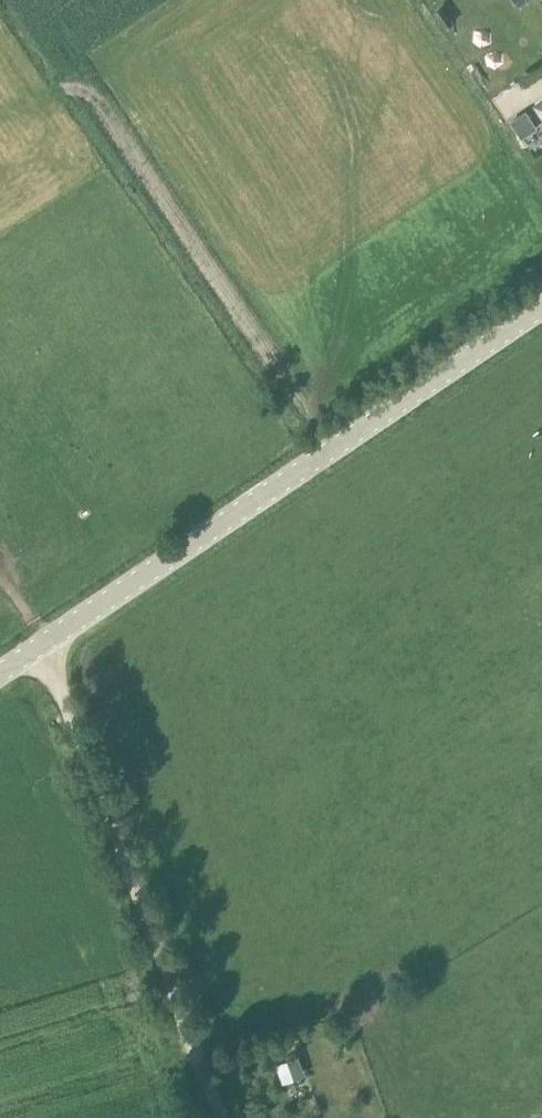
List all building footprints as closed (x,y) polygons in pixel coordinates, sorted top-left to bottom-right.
[(302,1077),(306,1075),(299,1056),(295,1057),(277,1064),(284,1083),(302,1077)]
